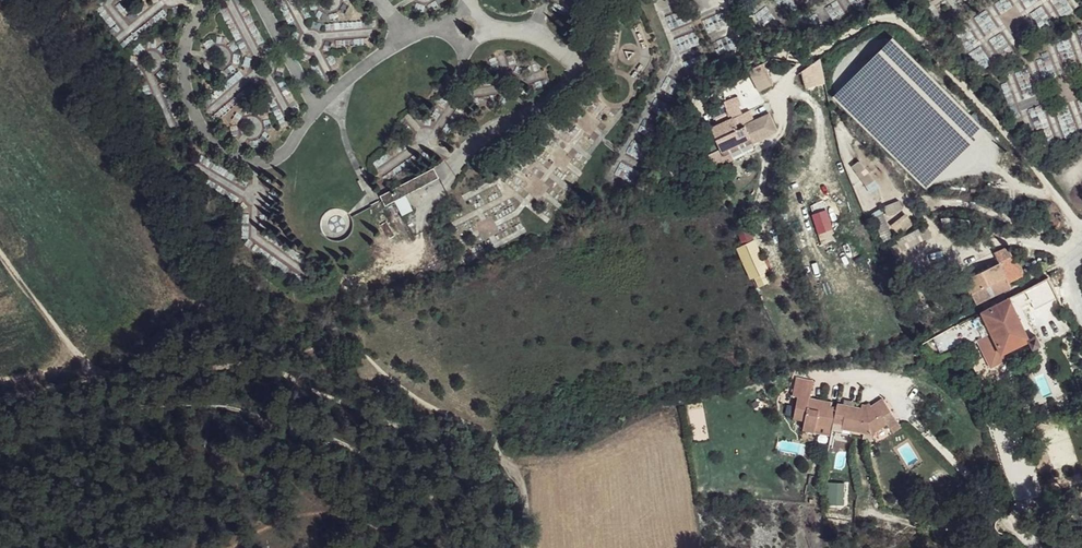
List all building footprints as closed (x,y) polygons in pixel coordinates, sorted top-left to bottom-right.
[(804,90),(826,84),(820,63),(799,69),(804,90)] [(756,92),(772,86),(764,66),(748,72),(756,92)] [(729,119),(708,130),(720,156),(780,131),(773,114),(736,130),(729,119)] [(695,158),(678,163),(683,173),(699,168),(695,158)] [(869,193),(878,187),(860,161),(851,167),(869,193)] [(678,163),(666,169),(672,180),(683,173),(678,163)] [(394,202),(402,216),(412,211),(405,196),(394,202)] [(884,219),(892,217),(894,231),(908,229),(903,201),(882,205),(884,219)] [(878,223),(869,227),(880,249),(888,245),(878,223)] [(896,259),(926,240),(921,230),(893,248),(895,251),(888,255),(891,261),(889,262),(897,286),(905,283),(896,259)] [(820,244),(835,241),(832,231),(818,234),(820,244)] [(994,262),(961,280),(974,304),(1008,289),(1006,285),(1020,278),(1009,255),(1006,256),(1002,246),(989,252),(994,262)] [(1046,278),(979,315),(1000,354),(1024,344),(1029,350),(1036,347),(1031,335),(1026,337),(1018,320),(1023,317),(1056,300),(1046,278)] [(975,341),(989,368),(1002,360),(1000,354),(979,315),(964,321),(953,327),(964,347),(975,341)] [(1023,317),(1018,320),(1026,337),(1031,335),(1023,317)] [(817,381),(800,378),(796,395),(801,397),(798,419),(807,422),(807,430),(818,431),(820,425),(837,427),(838,423),(847,425),(847,427),(877,432),(890,423),(895,426),(902,421),(883,399),(869,409),(840,405),(840,408),(833,407),(827,405),(827,401),(814,398),(817,381)] [(837,427),(820,425),(818,431),(836,435),(837,427)] [(826,483),(826,505),(844,505),(843,482),(826,483)]
